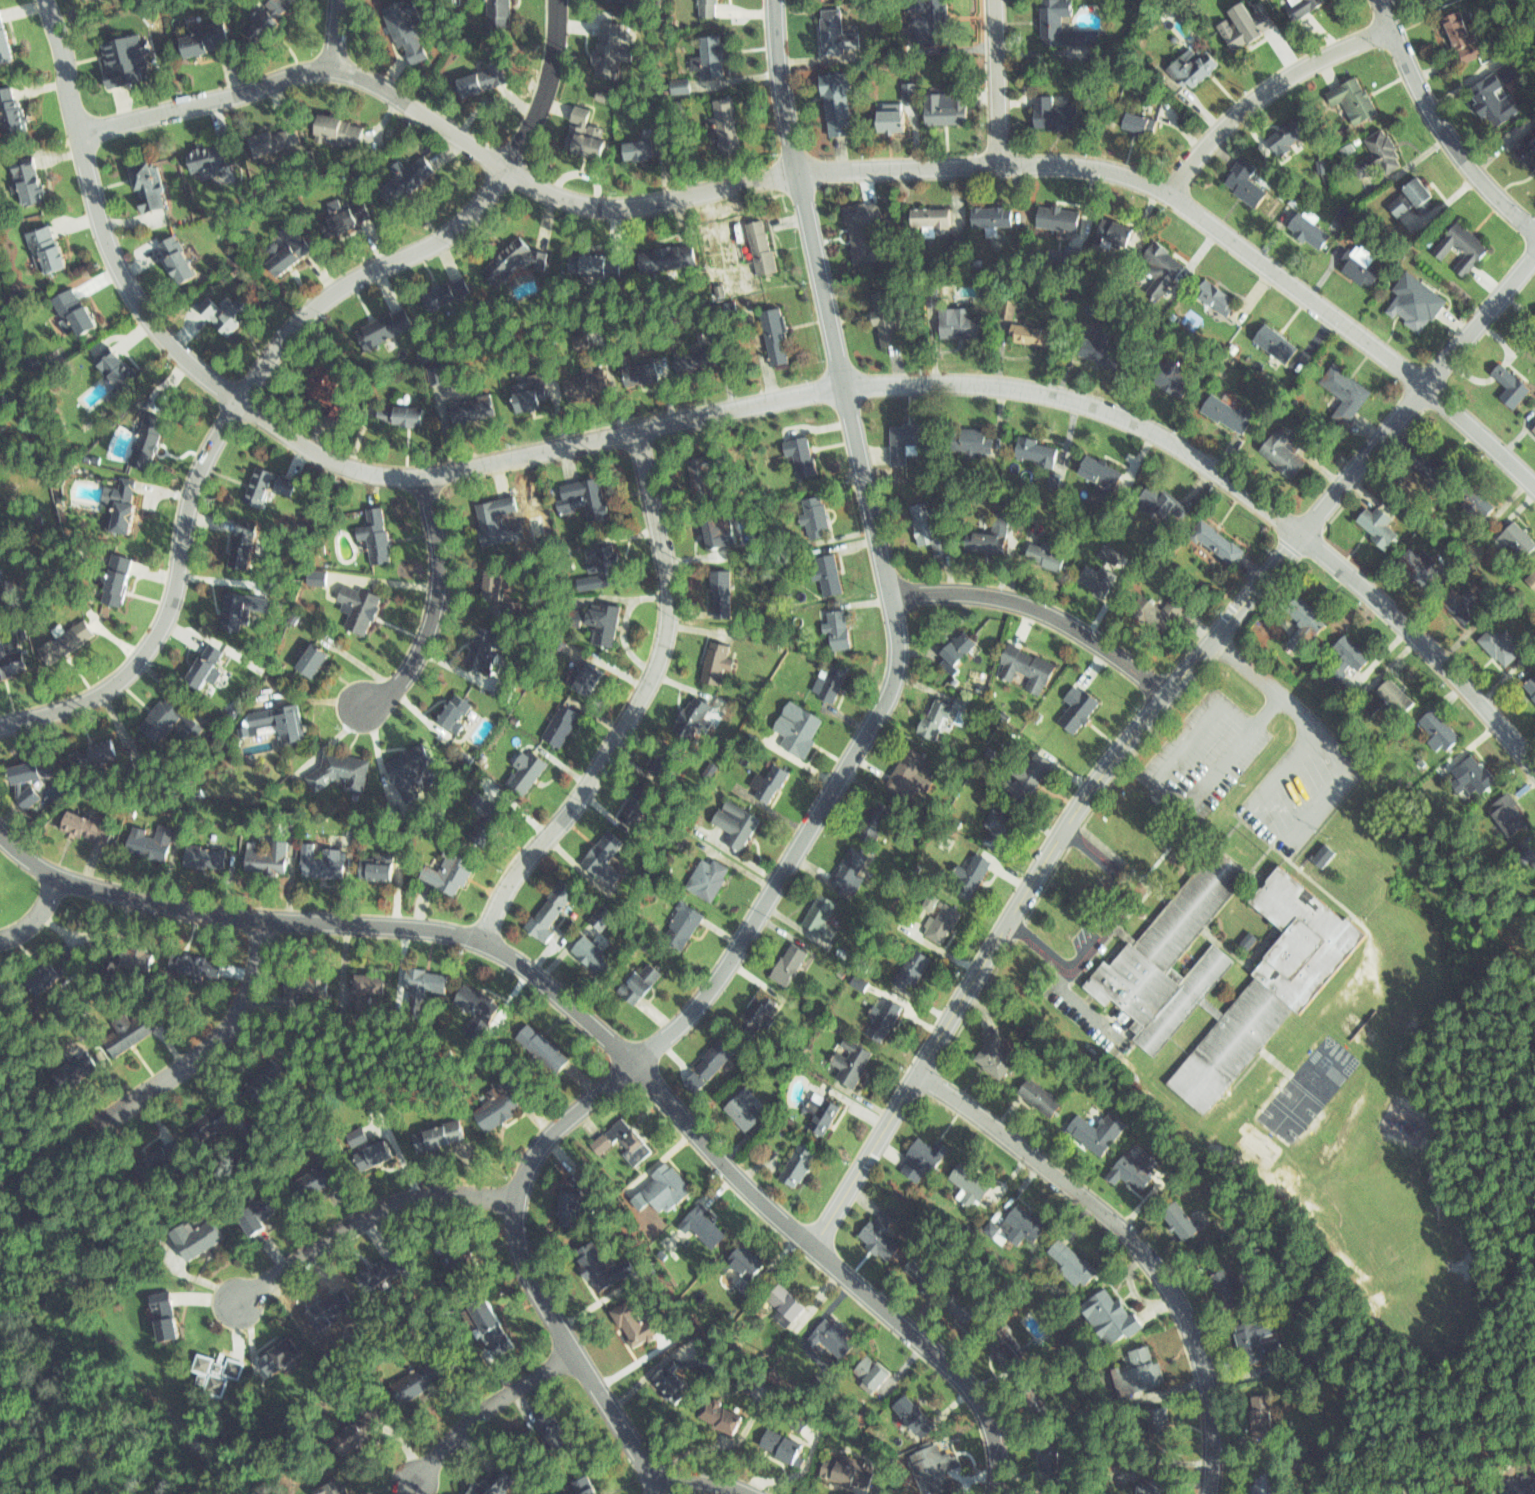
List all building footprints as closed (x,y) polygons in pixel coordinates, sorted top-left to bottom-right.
[(251,12),(267,25),(286,3),(282,0),(261,0),(251,12)] [(383,10),(402,62),(428,53),(409,0),(383,10)] [(484,24),(484,0),(512,0),(512,23),(484,24)] [(693,17),(693,0),(713,0),(713,17),(693,17)] [(944,35),(940,0),(908,0),(912,39),(944,35)] [(1039,45),(1038,0),(1065,0),(1065,11),(1056,11),(1057,29),(1090,28),(1091,43),(1039,45)] [(1230,54),(1274,27),(1257,1),(1252,4),(1257,12),(1249,17),(1237,0),(1226,0),(1221,3),(1233,21),(1227,24),(1222,16),(1211,23),(1230,54)] [(1323,0),(1291,0),(1302,15),(1323,0)] [(1435,8),(1454,0),(1462,0),(1482,46),(1467,53),(1461,39),(1451,44),(1435,8)] [(818,8),(822,55),(858,52),(857,32),(844,33),(841,6),(818,8)] [(12,54),(0,8),(0,57),(12,54)] [(250,15),(256,22),(247,29),(258,43),(281,24),(270,10),(262,16),(257,10),(250,15)] [(625,17),(597,14),(594,46),(588,45),(586,63),(621,66),(625,17)] [(183,56),(229,43),(222,18),(176,31),(183,56)] [(696,30),(696,78),(719,77),(718,29),(696,30)] [(108,67),(104,68),(109,89),(127,84),(134,73),(148,70),(138,30),(101,39),(108,67)] [(1187,91),(1216,63),(1202,49),(1196,54),(1183,40),(1160,63),(1187,91)] [(461,98),(514,78),(503,51),(480,59),(484,71),(475,74),(471,66),(452,74),(461,98)] [(1511,52),(1464,83),(1492,126),(1525,104),(1508,78),(1522,69),(1511,52)] [(1346,96),(1335,98),(1329,88),(1360,69),(1383,107),(1361,120),(1346,96)] [(817,75),(826,137),(850,133),(841,71),(817,75)] [(688,91),(667,95),(664,77),(685,73),(688,91)] [(25,123),(13,77),(0,80),(0,130),(25,123)] [(913,98),(898,100),(896,79),(911,77),(913,98)] [(921,89),(921,120),(961,120),(960,88),(921,89)] [(1032,93),(1034,127),(1073,125),(1071,101),(1049,102),(1048,92),(1032,93)] [(709,98),(717,146),(739,142),(731,95),(709,98)] [(570,99),(558,144),(584,151),(584,146),(600,151),(605,136),(602,132),(604,122),(590,118),(594,105),(570,99)] [(898,128),(873,130),(870,107),(877,106),(879,101),(895,99),(898,128)] [(1317,128),(1280,159),(1261,135),(1298,105),(1317,128)] [(1141,131),(1115,121),(1121,106),(1158,120),(1151,129),(1142,126),(1141,131)] [(311,133),(358,146),(364,121),(318,108),(311,133)] [(1512,136),(1534,162),(1534,116),(1512,136)] [(708,134),(719,131),(715,117),(705,120),(708,134)] [(252,158),(297,142),(288,118),(243,134),(252,158)] [(1408,157),(1390,169),(1366,131),(1384,119),(1408,157)] [(620,160),(678,150),(674,127),(616,137),(620,160)] [(220,176),(202,178),(199,169),(191,172),(185,153),(229,138),(238,166),(219,173),(220,176)] [(7,156),(19,203),(44,196),(32,150),(7,156)] [(393,209),(443,175),(427,152),(403,169),(396,160),(390,164),(393,174),(377,185),(393,209)] [(1254,205),(1219,181),(1237,155),(1254,167),(1247,177),(1265,189),(1254,205)] [(126,163),(138,213),(167,206),(155,156),(126,163)] [(1400,214),(1390,201),(1411,186),(1403,176),(1420,163),(1443,195),(1423,209),(1418,202),(1400,214)] [(331,241),(372,217),(359,194),(318,218),(331,241)] [(839,203),(847,263),(878,258),(874,229),(881,228),(877,197),(839,203)] [(1288,219),(1304,198),(1320,210),(1316,217),(1333,229),(1322,244),(1288,219)] [(1011,222),(1011,203),(968,204),(968,223),(1011,222)] [(1074,228),(1077,209),(1034,203),(1031,222),(1074,228)] [(905,223),(921,223),(930,228),(947,228),(947,206),(905,206),(905,223)] [(1126,240),(1131,223),(1095,213),(1090,230),(1126,240)] [(1457,239),(1447,252),(1438,244),(1460,215),(1492,240),(1467,272),(1457,264),(1469,248),(1457,239)] [(277,282),(261,263),(271,255),(267,250),(267,244),(273,238),(281,247),(288,241),(278,228),(291,217),(317,249),(277,282)] [(760,276),(778,272),(767,221),(748,225),(760,276)] [(25,231),(41,276),(65,267),(49,222),(25,231)] [(1363,277),(1340,261),(1361,230),(1385,247),(1375,261),(1386,268),(1377,280),(1366,273),(1363,277)] [(151,245),(178,285),(199,271),(173,231),(151,245)] [(950,231),(950,249),(963,249),(964,232),(950,231)] [(516,263),(498,281),(485,269),(516,237),(526,247),(544,248),(542,265),(516,263)] [(1146,238),(1180,262),(1153,301),(1140,293),(1151,277),(1141,270),(1147,262),(1135,254),(1146,238)] [(688,261),(685,243),(633,252),(637,271),(688,261)] [(616,275),(616,256),(564,255),(563,274),(616,275)] [(1397,313),(1388,307),(1401,289),(1397,286),(1410,267),(1447,293),(1421,330),(1406,320),(1410,314),(1401,308),(1397,313)] [(429,316),(471,292),(458,270),(416,294),(429,316)] [(1217,314),(1228,300),(1199,277),(1188,291),(1217,314)] [(47,297),(73,337),(95,323),(68,283),(47,297)] [(879,346),(897,342),(886,291),(868,295),(879,346)] [(197,304),(226,335),(247,315),(228,294),(220,302),(205,296),(197,304)] [(1001,318),(1014,319),(1016,300),(1003,299),(1001,318)] [(979,335),(934,336),(934,303),(960,302),(960,312),(979,312),(979,335)] [(368,351),(388,340),(410,328),(397,305),(355,329),(368,351)] [(768,363),(786,359),(775,308),(756,312),(768,363)] [(1042,348),(1046,329),(1003,321),(999,340),(1042,348)] [(1109,367),(1071,355),(1077,338),(1089,342),(1096,321),(1111,326),(1106,341),(1117,344),(1109,367)] [(1280,358),(1291,344),(1262,321),(1251,335),(1280,358)] [(591,344),(570,349),(566,334),(587,329),(591,344)] [(90,356),(115,382),(130,367),(105,341),(90,356)] [(737,362),(733,344),(681,355),(685,373),(737,362)] [(24,355),(30,369),(41,365),(35,350),(24,355)] [(671,373),(629,384),(623,361),(666,350),(671,373)] [(324,352),(296,391),(329,414),(346,390),(329,379),(340,364),(324,352)] [(1147,379),(1178,396),(1188,376),(1178,371),(1183,361),(1168,353),(1163,364),(1157,361),(1147,379)] [(1350,424),(1336,414),(1346,394),(1320,375),(1337,353),(1378,385),(1350,424)] [(1534,385),(1501,353),(1492,363),(1509,378),(1501,387),(1518,403),(1534,385)] [(449,381),(446,364),(428,368),(431,385),(449,381)] [(607,387),(564,398),(558,375),(601,364),(607,387)] [(546,404),(514,413),(508,391),(512,389),(511,383),(524,380),(524,373),(537,370),(546,404)] [(494,412),(451,423),(445,400),(488,389),(494,412)] [(1237,431),(1195,406),(1206,389),(1237,408),(1242,402),(1254,413),(1237,431)] [(419,426),(375,425),(375,402),(419,403),(419,426)] [(151,471),(126,463),(136,428),(131,427),(137,406),(161,413),(151,448),(157,449),(151,471)] [(885,422),(886,466),(905,466),(905,444),(921,444),(921,422),(885,422)] [(992,453),(945,451),(946,434),(956,435),(957,423),(984,425),(984,436),(993,436),(992,453)] [(1275,424),(1255,447),(1288,475),(1301,460),(1286,447),(1291,438),(1275,424)] [(1455,459),(1421,428),(1404,446),(1438,477),(1455,459)] [(795,477),(789,456),(782,458),(777,438),(802,431),(813,472),(795,477)] [(1050,464),(1010,457),(1014,433),(1032,436),(1031,444),(1053,448),(1050,464)] [(733,481),(691,489),(683,451),(702,447),(706,466),(729,461),(733,481)] [(1109,485),(1071,467),(1081,448),(1119,466),(1109,485)] [(1437,491),(1452,476),(1428,451),(1412,465),(1437,491)] [(258,508),(240,501),(256,462),(297,479),(291,494),(268,484),(258,508)] [(106,501),(102,531),(128,535),(137,475),(120,473),(118,486),(102,483),(96,500),(106,501)] [(581,506),(554,511),(549,500),(555,497),(553,481),(597,474),(604,517),(584,520),(581,506)] [(1477,476),(1500,497),(1486,511),(1464,491),(1477,476)] [(1132,502),(1146,479),(1183,502),(1169,525),(1132,502)] [(798,489),(804,533),(827,530),(821,486),(798,489)] [(1461,508),(1483,523),(1496,503),(1473,489),(1461,508)] [(507,495),(471,501),(479,544),(517,537),(515,523),(495,526),(494,517),(511,514),(507,495)] [(905,502),(916,545),(927,542),(931,556),(950,551),(944,530),(933,533),(924,497),(905,502)] [(1374,525),(1359,513),(1371,499),(1378,505),(1383,499),(1397,511),(1391,519),(1401,528),(1387,545),(1374,534),(1374,525)] [(364,522),(351,524),(354,541),(363,539),(367,561),(388,558),(378,500),(361,502),(364,522)] [(732,540),(704,548),(695,513),(723,506),(732,540)] [(999,556),(1004,512),(984,510),(982,532),(966,530),(963,552),(999,556)] [(1230,566),(1185,530),(1198,513),(1243,549),(1230,566)] [(1517,518),(1534,534),(1534,544),(1526,553),(1504,533),(1517,518)] [(234,520),(224,563),(247,569),(257,526),(241,522),(234,520)] [(1052,570),(1021,558),(1027,542),(1035,546),(1041,531),(1054,535),(1048,550),(1059,554),(1052,570)] [(581,543),(611,537),(620,584),(573,593),(570,579),(599,573),(597,566),(585,568),(584,560),(593,558),(592,551),(583,553),(581,543)] [(1073,578),(1112,601),(1135,560),(1100,540),(1094,552),(1117,566),(1109,580),(1105,578),(1109,570),(1100,565),(1096,571),(1082,562),(1073,578)] [(1414,541),(1436,561),(1423,576),(1401,555),(1414,541)] [(809,555),(821,597),(844,591),(831,548),(809,555)] [(120,599),(130,556),(111,552),(101,594),(120,599)] [(504,567),(501,595),(477,592),(480,563),(504,567)] [(706,568),(712,612),(736,609),(730,565),(706,568)] [(324,566),(323,583),(304,583),(305,566),(324,566)] [(1459,582),(1481,602),(1468,617),(1446,596),(1459,582)] [(340,583),(356,591),(359,586),(381,597),(362,636),(340,626),(351,604),(334,596),(340,583)] [(226,585),(217,629),(241,633),(250,590),(226,585)] [(1159,635),(1182,597),(1165,587),(1154,606),(1140,598),(1128,617),(1159,635)] [(1305,592),(1328,613),(1314,627),(1292,607),(1305,592)] [(611,648),(587,645),(589,627),(594,628),(594,621),(581,620),(583,604),(598,606),(599,600),(617,602),(611,648)] [(521,614),(522,602),(506,601),(504,613),(521,614)] [(827,643),(826,630),(818,631),(817,624),(826,623),(824,607),(842,604),(847,640),(827,643)] [(575,626),(560,624),(563,606),(578,608),(575,626)] [(53,657),(90,634),(80,617),(43,640),(53,657)] [(1508,664),(1480,632),(1494,620),(1502,630),(1514,619),(1534,642),(1508,664)] [(1349,623),(1378,651),(1363,666),(1354,657),(1348,663),(1353,668),(1345,676),(1332,663),(1342,653),(1331,641),(1349,623)] [(478,624),(463,666),(486,674),(501,633),(478,624)] [(977,640),(947,663),(935,648),(965,625),(977,640)] [(1033,694),(1023,688),(1030,675),(1015,666),(1007,680),(995,673),(1001,662),(996,660),(997,650),(1004,637),(1050,662),(1033,694)] [(324,654),(306,677),(287,662),(305,639),(324,654)] [(704,639),(694,683),(717,688),(728,645),(704,639)] [(195,687),(179,678),(196,651),(202,647),(206,640),(220,649),(210,664),(219,670),(211,682),(202,677),(195,687)] [(26,671),(20,647),(2,652),(0,642),(0,677),(26,671)] [(591,666),(583,680),(591,685),(584,696),(564,684),(579,659),(591,666)] [(848,670),(831,703),(814,695),(831,661),(848,670)] [(605,672),(588,662),(574,687),(591,697),(605,672)] [(1394,669),(1416,690),(1403,704),(1380,683),(1394,669)] [(1524,683),(1534,673),(1534,695),(1524,683)] [(1415,703),(1390,677),(1377,690),(1401,716),(1415,703)] [(493,694),(508,701),(514,686),(499,679),(493,694)] [(1064,706),(1053,720),(1071,733),(1097,699),(1070,679),(1055,699),(1064,706)] [(454,691),(434,717),(454,733),(460,725),(457,720),(470,703),(454,691)] [(163,692),(202,726),(190,740),(177,728),(183,721),(175,714),(149,744),(131,728),(163,692)] [(947,703),(930,737),(913,728),(930,695),(947,703)] [(781,735),(767,726),(785,697),(824,720),(800,761),(775,746),(781,735)] [(298,735),(290,698),(240,709),(245,729),(272,723),(276,740),(298,735)] [(555,698),(534,737),(555,749),(576,709),(555,698)] [(706,708),(689,741),(672,732),(689,699),(706,708)] [(1435,732),(1418,716),(1433,701),(1466,735),(1452,749),(1442,738),(1437,743),(1431,736),(1435,732)] [(73,769),(114,756),(108,737),(67,750),(73,769)] [(911,796),(883,779),(905,741),(937,759),(927,775),(916,768),(914,772),(922,777),(911,796)] [(396,800),(379,765),(425,743),(434,762),(409,774),(417,789),(396,800)] [(548,759),(521,799),(500,785),(511,768),(508,756),(516,745),(525,751),(528,745),(548,759)] [(1051,758),(1022,801),(996,784),(1003,774),(1013,780),(1016,776),(1003,767),(1010,758),(1021,766),(1034,747),(1051,758)] [(320,765),(304,775),(314,790),(326,777),(339,781),(335,795),(359,801),(370,760),(324,748),(320,765)] [(1472,748),(1454,764),(1459,771),(1452,777),(1461,787),(1471,778),(1480,789),(1496,775),(1472,748)] [(11,784),(52,771),(46,752),(5,765),(11,784)] [(786,773),(766,805),(750,794),(770,763),(786,773)] [(636,828),(659,795),(638,780),(615,814),(636,828)] [(29,784),(38,796),(20,810),(11,798),(29,784)] [(1491,809),(1509,833),(1533,815),(1511,786),(1495,798),(1498,803),(1491,809)] [(758,817),(736,853),(719,843),(725,832),(706,820),(721,795),(758,817)] [(891,808),(871,840),(855,830),(875,798),(891,808)] [(994,851),(977,841),(985,827),(978,823),(988,805),(1012,819),(994,851)] [(84,815),(62,808),(56,829),(107,845),(116,818),(86,809),(84,815)] [(1150,1058),(1101,1017),(1115,1000),(1108,994),(1100,1003),(1079,986),(1126,930),(1132,935),(1228,823),(1232,827),(1239,819),(1343,908),(1347,903),(1371,923),(1210,1112),(1169,1077),(1258,972),(1250,965),(1286,922),(1243,886),(1178,964),(1189,973),(1218,938),(1238,955),(1150,1058)] [(129,824),(123,847),(160,857),(168,826),(153,822),(149,836),(141,834),(142,828),(129,824)] [(609,858),(624,841),(611,830),(582,864),(614,892),(629,876),(609,858)] [(1527,835),(1534,830),(1534,874),(1520,852),(1533,844),(1527,835)] [(242,870),(278,871),(279,839),(265,838),(264,852),(255,852),(255,841),(243,841),(242,870)] [(218,869),(176,862),(180,840),(222,847),(218,869)] [(454,898),(412,876),(419,862),(433,870),(440,856),(435,854),(442,840),(475,857),(454,898)] [(338,854),(335,877),(297,873),(300,842),(316,844),(315,858),(323,859),(324,852),(338,854)] [(858,856),(847,872),(860,880),(849,896),(821,877),(843,845),(858,856)] [(990,861),(965,901),(948,890),(956,878),(945,871),(953,859),(964,866),(974,851),(990,861)] [(392,883),(352,881),(353,859),(376,860),(376,852),(393,852),(392,883)] [(727,866),(703,903),(678,888),(698,856),(709,855),(727,866)] [(569,892),(544,927),(552,933),(543,944),(520,927),(530,913),(533,918),(558,884),(569,892)] [(831,899),(820,915),(833,923),(822,939),(794,921),(816,889),(831,899)] [(613,914),(598,932),(584,920),(599,902),(613,914)] [(663,936),(684,949),(704,916),(683,903),(663,936)] [(957,913),(937,945),(920,934),(940,903),(957,913)] [(567,949),(598,977),(613,961),(582,933),(567,949)] [(802,949),(782,981),(765,970),(785,939),(802,949)] [(117,963),(122,940),(150,946),(146,968),(117,963)] [(51,961),(28,981),(41,995),(85,957),(75,945),(53,963),(51,961)] [(166,971),(170,949),(198,954),(194,977),(166,971)] [(926,960),(906,992),(890,982),(910,950),(926,960)] [(31,995),(16,977),(39,958),(53,976),(31,995)] [(118,977),(120,961),(104,960),(102,975),(118,977)] [(637,1008),(663,976),(647,962),(620,994),(637,1008)] [(446,975),(400,963),(394,983),(440,995),(446,975)] [(314,1020),(324,974),(285,965),(282,980),(302,985),(295,1016),(314,1020)] [(868,981),(851,972),(845,984),(862,992),(868,981)] [(381,988),(381,975),(354,974),(353,1011),(366,1011),(367,987),(381,988)] [(497,1002),(455,980),(445,998),(487,1021),(497,1002)] [(757,1027),(751,1036),(732,1023),(751,994),(760,1000),(767,990),(778,998),(767,1014),(773,1018),(765,1030),(757,1027)] [(9,1013),(6,991),(0,992),(0,1015),(9,1013)] [(899,1008),(879,1039),(863,1029),(871,1018),(861,1012),(868,1002),(876,1008),(883,997),(899,1008)] [(109,1057),(157,1024),(148,1011),(128,1025),(118,1010),(107,1018),(115,1028),(112,1030),(107,1024),(93,1034),(109,1057)] [(1020,1045),(1031,1031),(1014,1019),(1004,1033),(1020,1045)] [(563,1051),(527,1020),(514,1035),(550,1066),(563,1051)] [(994,1078),(967,1058),(978,1042),(976,1030),(992,1027),(994,1039),(1013,1053),(994,1078)] [(853,1086),(834,1075),(838,1067),(823,1059),(830,1046),(843,1054),(846,1049),(834,1043),(840,1031),(873,1049),(853,1086)] [(732,1053),(706,1080),(692,1066),(718,1039),(732,1053)] [(50,1090),(91,1065),(80,1048),(39,1073),(50,1090)] [(250,1106),(282,1070),(267,1057),(235,1092),(250,1106)] [(1042,1118),(1057,1100),(1023,1074),(1009,1092),(1042,1118)] [(516,1106),(481,1131),(465,1109),(485,1095),(481,1089),(497,1078),(516,1106)] [(763,1117),(751,1102),(756,1099),(745,1086),(722,1106),(744,1133),(763,1117)] [(839,1107),(820,1134),(806,1125),(815,1113),(802,1104),(813,1089),(839,1107)] [(190,1142),(228,1114),(216,1097),(178,1125),(190,1142)] [(1091,1126),(1071,1110),(1057,1128),(1095,1157),(1122,1122),(1105,1109),(1091,1126)] [(613,1142),(594,1157),(583,1143),(622,1113),(651,1150),(631,1166),(613,1142)] [(457,1114),(411,1124),(415,1144),(461,1134),(457,1114)] [(363,1136),(345,1142),(340,1129),(358,1123),(363,1136)] [(368,1146),(371,1144),(364,1126),(347,1133),(353,1148),(366,1142),(368,1146)] [(385,1153),(354,1164),(347,1146),(378,1135),(385,1153)] [(946,1146),(918,1185),(896,1169),(903,1160),(901,1152),(912,1136),(929,1148),(935,1139),(946,1146)] [(187,1159),(178,1140),(140,1157),(149,1176),(187,1159)] [(354,1153),(362,1171),(394,1157),(386,1140),(354,1153)] [(1125,1147),(1102,1172),(1111,1179),(1122,1166),(1144,1187),(1159,1170),(1155,1166),(1165,1155),(1149,1140),(1135,1156),(1125,1147)] [(127,1186),(165,1157),(153,1141),(115,1169),(127,1186)] [(814,1152),(794,1184),(778,1173),(798,1142),(814,1152)] [(296,1200),(335,1173),(323,1156),(284,1183),(296,1200)] [(960,1188),(945,1176),(959,1156),(992,1180),(970,1210),(953,1198),(960,1188)] [(689,1193),(657,1218),(652,1211),(643,1218),(625,1194),(648,1176),(645,1170),(662,1157),(689,1193)] [(556,1184),(550,1231),(571,1233),(576,1186),(556,1184)] [(1187,1238),(1204,1222),(1176,1191),(1158,1207),(1187,1238)] [(263,1192),(229,1211),(243,1236),(261,1226),(257,1219),(273,1210),(263,1192)] [(678,1216),(706,1247),(722,1233),(694,1202),(678,1216)] [(1015,1245),(1003,1235),(1007,1229),(998,1222),(1011,1205),(1027,1217),(1035,1206),(1050,1217),(1036,1236),(1027,1229),(1015,1245)] [(879,1207),(869,1220),(865,1216),(851,1233),(878,1256),(888,1243),(877,1233),(890,1217),(879,1207)] [(996,1226),(988,1238),(975,1229),(983,1218),(996,1226)] [(219,1243),(184,1263),(165,1231),(184,1220),(192,1234),(208,1225),(219,1243)] [(435,1267),(434,1223),(464,1222),(465,1267),(435,1267)] [(1078,1280),(1095,1264),(1066,1233),(1049,1249),(1078,1280)] [(570,1248),(596,1288),(613,1277),(587,1237),(570,1248)] [(743,1281),(758,1264),(733,1241),(718,1257),(743,1281)] [(362,1284),(397,1259),(385,1242),(350,1266),(362,1284)] [(918,1294),(934,1276),(903,1248),(887,1265),(918,1294)] [(368,1291),(405,1267),(395,1251),(358,1276),(368,1291)] [(1229,1255),(1208,1266),(1227,1304),(1248,1293),(1229,1255)] [(1110,1280),(1083,1304),(1091,1313),(1085,1318),(1099,1343),(1122,1337),(1120,1327),(1125,1323),(1131,1330),(1144,1318),(1110,1280)] [(782,1323),(798,1307),(773,1283),(757,1300),(782,1323)] [(962,1324),(977,1307),(952,1284),(937,1300),(962,1324)] [(165,1287),(174,1338),(156,1341),(147,1290),(165,1287)] [(312,1328),(346,1304),(334,1287),(300,1311),(312,1328)] [(464,1301),(498,1360),(516,1350),(482,1291),(464,1301)] [(599,1304),(625,1347),(660,1326),(651,1312),(636,1321),(618,1292),(599,1304)] [(1247,1357),(1235,1321),(1274,1308),(1279,1323),(1260,1329),(1267,1351),(1247,1357)] [(1009,1361),(979,1328),(994,1314),(1024,1347),(1009,1361)] [(831,1358),(847,1342),(821,1318),(806,1335),(831,1358)] [(261,1369),(296,1345),(283,1327),(249,1352),(261,1369)] [(260,1359),(272,1376),(303,1353),(291,1336),(260,1359)] [(1152,1341),(1129,1348),(1134,1362),(1122,1366),(1120,1359),(1112,1362),(1124,1396),(1166,1381),(1152,1341)] [(201,1376),(186,1371),(194,1348),(214,1355),(212,1360),(220,1363),(223,1354),(243,1361),(237,1379),(224,1375),(216,1398),(196,1391),(201,1376)] [(870,1392),(886,1376),(860,1352),(845,1369),(870,1392)] [(662,1400),(681,1387),(662,1358),(643,1371),(662,1400)] [(401,1402),(435,1377),(423,1360),(389,1384),(401,1402)] [(1035,1360),(1057,1399),(1039,1409),(1017,1370),(1035,1360)] [(1249,1429),(1272,1430),(1274,1388),(1250,1387),(1249,1429)] [(910,1430),(925,1413),(900,1389),(885,1406),(910,1430)] [(720,1428),(731,1409),(701,1392),(690,1412),(720,1428)] [(1175,1395),(1173,1440),(1152,1439),(1154,1394),(1175,1395)] [(569,1441),(548,1404),(529,1415),(550,1451),(569,1441)] [(794,1431),(778,1415),(788,1404),(804,1420),(794,1431)] [(336,1453),(370,1428),(358,1411),(324,1435),(336,1453)] [(759,1420),(798,1439),(790,1454),(799,1459),(794,1470),(746,1446),(759,1420)] [(1061,1424),(1054,1468),(1034,1465),(1041,1421),(1061,1424)] [(941,1445),(934,1489),(914,1486),(921,1442),(941,1445)] [(870,1471),(864,1489),(814,1472),(819,1455),(836,1460),(838,1453),(860,1460),(858,1467),(870,1471)] [(1272,1456),(1248,1455),(1247,1493),(1270,1493),(1272,1456)] [(509,1475),(492,1493),(459,1493),(456,1492),(468,1478),(474,1481),(492,1460),(509,1475)] [(1168,1469),(1161,1493),(1140,1493),(1148,1464),(1168,1469)] [(580,1468),(560,1475),(567,1493),(590,1493),(580,1468)] [(322,1493),(346,1493),(339,1480),(320,1489),(322,1493)]
